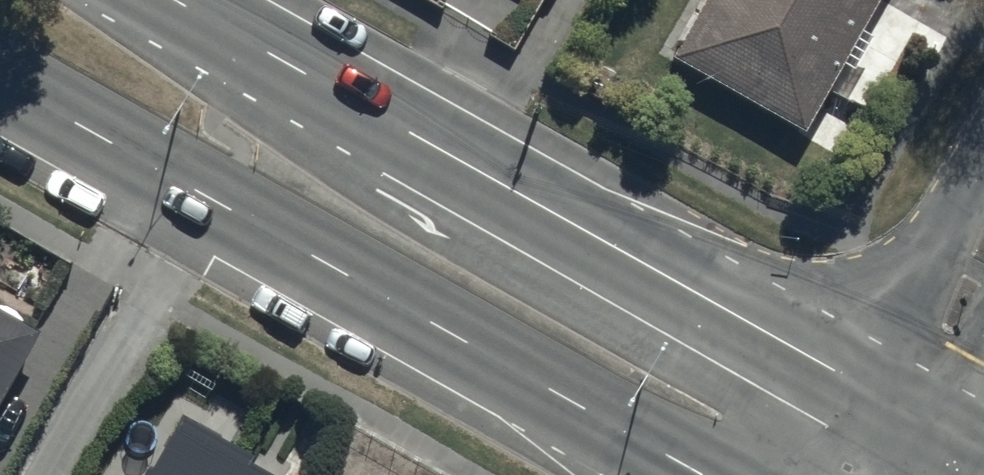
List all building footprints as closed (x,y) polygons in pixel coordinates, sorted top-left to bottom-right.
[(683,61),(810,131),(883,0),(717,0),(683,61)] [(43,342),(0,318),(0,417),(43,342)] [(179,424),(151,474),(262,474),(251,469),(255,462),(179,424)]
